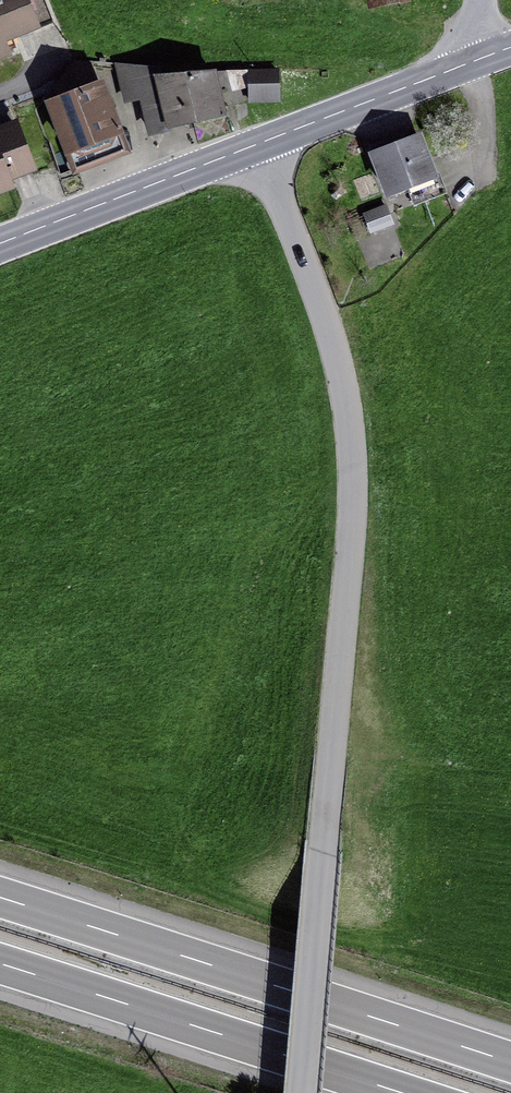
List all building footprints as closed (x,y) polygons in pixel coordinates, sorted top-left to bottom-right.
[(49,37),(36,0),(0,0),(0,55),(49,37)] [(375,10),(422,3),(422,0),(374,0),(375,10)] [(229,73),(118,67),(132,105),(147,105),(153,138),(231,119),(229,73)] [(250,77),(252,99),(282,96),(281,75),(250,77)] [(113,92),(58,109),(80,176),(135,158),(113,92)] [(0,136),(0,195),(48,175),(27,125),(0,136)] [(433,140),(381,156),(396,202),(448,186),(433,140)] [(389,201),(365,210),(372,232),(396,224),(389,201)]
